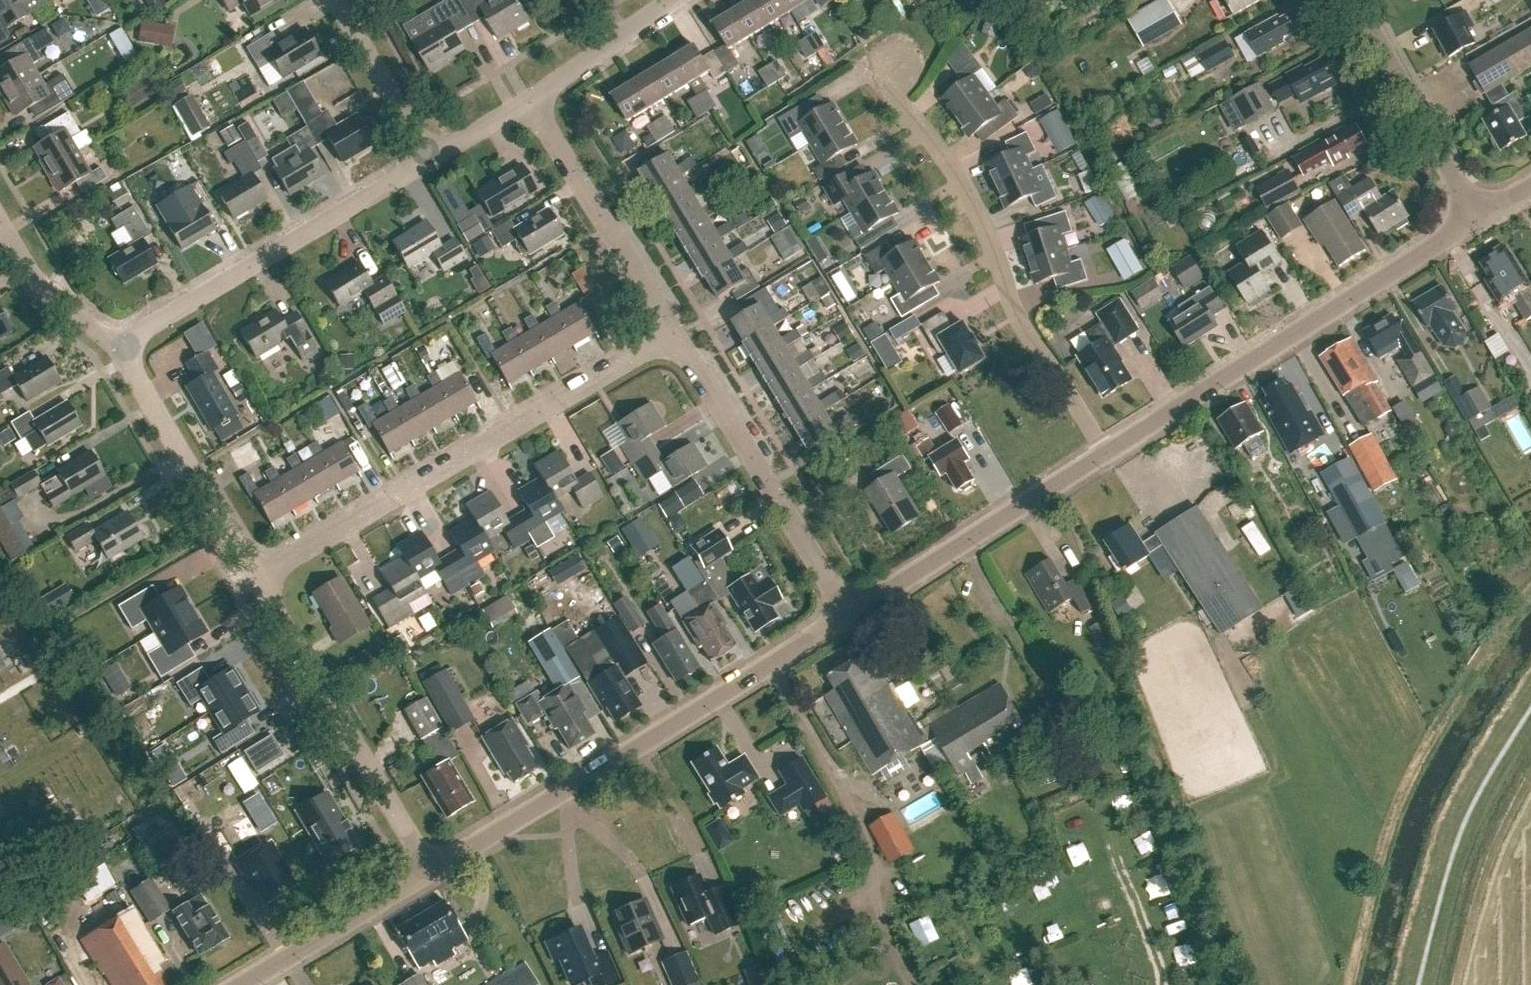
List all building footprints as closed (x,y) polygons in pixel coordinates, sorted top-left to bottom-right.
[(6,29),(30,14),(29,13),(47,3),(45,0),(0,0),(0,45),(11,38),(6,29)] [(147,6),(151,13),(164,5),(161,0),(149,0),(147,6)] [(228,11),(242,3),(250,17),(278,0),(222,0),(228,11)] [(460,0),(450,0),(430,12),(440,28),(414,43),(432,72),(443,66),(442,64),(466,50),(457,35),(474,25),(460,0)] [(474,25),(485,18),(498,40),(530,21),(518,0),(501,0),(490,7),(486,0),(460,0),(474,25)] [(749,38),(770,25),(755,0),(753,0),(734,12),(749,38)] [(791,13),(783,0),(755,0),(770,25),(791,13)] [(791,13),(812,0),(811,0),(783,0),(791,13)] [(1132,9),(1148,0),(1127,0),(1132,9)] [(1128,19),(1146,49),(1184,28),(1168,0),(1163,0),(1128,19)] [(1233,16),(1261,1),(1261,0),(1225,0),(1233,16)] [(726,46),(715,53),(727,74),(739,66),(735,60),(742,56),(736,46),(749,38),(734,12),(713,25),(726,46)] [(1283,39),(1305,28),(1296,12),(1280,20),(1278,18),(1246,35),(1258,57),(1285,43),(1283,39)] [(1466,26),(1473,23),(1467,12),(1434,30),(1449,58),(1475,43),(1466,26)] [(989,20),(984,36),(997,40),(1002,24),(989,20)] [(141,21),(138,42),(161,46),(164,25),(141,21)] [(3,96),(38,76),(31,65),(41,60),(37,52),(54,42),(46,29),(5,53),(12,64),(0,70),(0,92),(3,96)] [(269,87),(283,79),(320,57),(304,29),(302,30),(303,32),(279,46),(271,34),(246,49),(259,70),(269,87)] [(1470,67),(1486,94),(1530,68),(1530,32),(1470,67)] [(807,41),(816,56),(819,54),(825,49),(817,35),(807,41)] [(808,63),(816,56),(807,41),(798,46),(808,63)] [(1200,58),(1207,71),(1208,74),(1234,60),(1225,42),(1199,56),(1200,58)] [(690,85),(698,99),(706,112),(714,107),(707,94),(710,92),(702,78),(711,72),(716,81),(727,74),(715,53),(703,60),(695,47),(674,59),(690,85)] [(825,49),(819,54),(825,65),(833,61),(825,49)] [(1192,79),(1207,71),(1200,58),(1185,66),(1192,79)] [(669,97),(690,85),(674,59),(654,72),(669,97)] [(942,99),(956,119),(987,96),(973,77),(983,70),(976,60),(956,74),(963,84),(942,99)] [(1337,84),(1324,61),(1305,71),(1304,68),(1288,78),(1271,87),(1280,104),(1297,94),(1302,103),(1337,84)] [(206,81),(212,72),(200,62),(193,71),(206,81)] [(769,70),(778,85),(788,78),(778,64),(769,70)] [(770,90),(778,85),(769,70),(760,75),(770,90)] [(649,110),(669,97),(654,72),(633,84),(649,110)] [(38,76),(3,96),(15,117),(36,104),(42,115),(75,95),(63,75),(44,86),(38,76)] [(149,76),(133,87),(142,100),(158,90),(149,76)] [(171,100),(186,91),(179,79),(164,88),(171,100)] [(307,128),(317,146),(328,140),(342,164),(373,146),(355,116),(337,128),(327,111),(322,114),(303,82),(286,93),(307,128)] [(649,110),(633,84),(612,97),(628,122),(649,110)] [(1245,127),(1275,110),(1261,84),(1231,101),(1245,127)] [(172,104),(191,135),(210,125),(191,93),(172,104)] [(1519,123),(1530,117),(1517,93),(1493,107),(1497,113),(1484,121),(1487,127),(1501,151),(1526,137),(1519,123)] [(1047,95),(1036,101),(1042,112),(1053,105),(1047,95)] [(987,96),(956,119),(970,138),(992,122),(999,132),(1018,118),(1005,100),(996,107),(987,96)] [(696,118),(706,112),(698,99),(688,105),(696,118)] [(804,132),(812,145),(845,125),(832,104),(809,118),(802,106),(778,120),(791,140),(804,132)] [(1053,114),(1042,120),(1040,121),(1047,135),(1066,124),(1058,111),(1053,114)] [(86,131),(81,134),(75,124),(68,113),(43,128),(35,132),(42,143),(33,148),(47,170),(77,152),(93,143),(86,131)] [(657,124),(665,138),(675,132),(666,119),(657,124)] [(262,170),(257,163),(268,157),(248,122),(237,129),(245,142),(224,154),(230,164),(234,162),(244,179),(219,194),(234,219),(267,199),(253,175),(262,170)] [(656,143),(665,138),(657,124),(648,130),(656,143)] [(845,125),(812,145),(824,165),(813,171),(820,182),(840,169),(834,159),(857,145),(845,125)] [(232,127),(219,135),(227,149),(241,141),(232,127)] [(308,151),(317,146),(307,128),(289,138),(294,146),(271,160),(276,169),(275,170),(289,195),(322,175),(308,151)] [(1359,131),(1357,128),(1338,138),(1337,136),(1296,159),(1305,176),(1331,162),(1333,166),(1348,158),(1347,155),(1366,144),(1364,140),(1367,139),(1361,130),(1359,131)] [(987,165),(997,187),(1032,171),(1026,158),(1036,153),(1027,133),(1006,143),(1011,154),(987,165)] [(77,152),(47,170),(60,192),(76,183),(82,194),(107,179),(101,168),(90,174),(77,152)] [(650,185),(654,193),(682,176),(698,167),(692,158),(677,168),(669,155),(639,173),(647,187),(650,185)] [(536,191),(521,165),(508,172),(509,174),(478,192),(492,217),(536,191)] [(1081,173),(1080,173),(1087,193),(1100,188),(1093,170),(1092,168),(1081,173)] [(1032,171),(997,187),(1007,209),(1031,197),(1036,208),(1058,198),(1053,187),(1042,192),(1032,171)] [(1292,172),(1258,190),(1270,213),(1303,194),(1292,172)] [(845,201),(853,213),(886,193),(874,173),(851,186),(845,176),(824,188),(835,207),(845,201)] [(1370,178),(1353,189),(1344,175),(1329,185),(1337,199),(1351,220),(1364,212),(1379,235),(1394,225),(1398,230),(1410,223),(1406,217),(1409,215),(1394,191),(1383,198),(1370,178)] [(667,215),(695,198),(711,188),(705,180),(690,189),(682,176),(654,193),(652,195),(660,208),(662,207),(667,214),(667,215)] [(120,182),(106,190),(117,209),(131,201),(120,182)] [(210,201),(199,182),(182,193),(193,210),(167,225),(182,250),(215,230),(201,206),(210,201)] [(886,193),(853,213),(860,226),(850,232),(861,250),(882,238),(875,228),(898,214),(886,193)] [(1093,218),(1109,208),(1100,194),(1085,204),(1093,218)] [(695,198),(667,215),(667,214),(665,216),(673,229),(675,228),(680,236),(708,219),(727,208),(721,199),(714,204),(703,210),(695,198)] [(805,198),(795,204),(801,214),(811,208),(805,198)] [(1366,251),(1335,202),(1305,220),(1318,242),(1322,239),(1340,268),(1366,251)] [(1303,228),(1289,204),(1266,218),(1281,241),(1303,228)] [(141,217),(135,207),(114,219),(120,230),(111,235),(121,252),(109,260),(124,285),(157,265),(143,241),(152,236),(141,217)] [(523,256),(528,253),(529,255),(562,235),(548,210),(515,230),(510,221),(492,232),(502,249),(515,241),(516,244),(516,248),(520,254),(523,256)] [(1022,239),(1029,262),(1066,250),(1061,236),(1073,233),(1066,212),(1043,220),(1047,231),(1022,239)] [(781,215),(768,223),(775,234),(788,226),(781,215)] [(455,223),(468,244),(478,238),(466,216),(455,223)] [(688,249),(693,257),(721,240),(737,230),(731,221),(715,231),(708,219),(680,236),(678,237),(686,251),(688,249)] [(443,272),(465,259),(454,241),(441,248),(425,222),(413,229),(414,230),(393,243),(408,269),(432,254),(443,272)] [(793,227),(772,239),(786,263),(807,250),(793,227)] [(1262,279),(1282,266),(1260,230),(1239,244),(1249,259),(1228,272),(1250,307),(1272,294),(1262,279)] [(487,236),(472,245),(479,257),(494,248),(487,236)] [(701,271),(706,278),(734,261),(733,261),(750,251),(745,242),(728,252),(721,240),(693,257),(690,258),(699,272),(701,271)] [(886,269),(894,282),(927,262),(915,241),(892,255),(886,245),(865,257),(876,276),(886,269)] [(1507,248),(1480,264),(1490,279),(1485,282),(1501,307),(1513,299),(1528,322),(1530,320),(1530,295),(1528,290),(1530,288),(1530,287),(1507,248)] [(1066,250),(1029,262),(1036,285),(1062,277),(1065,288),(1088,281),(1082,260),(1070,264),(1066,250)] [(1171,269),(1185,290),(1205,277),(1191,256),(1171,269)] [(734,261),(706,278),(719,300),(732,292),(737,302),(760,288),(749,270),(741,274),(734,261)] [(1137,261),(1123,269),(1129,279),(1143,271),(1137,261)] [(927,262),(894,282),(901,294),(891,300),(902,319),(923,306),(917,296),(939,282),(927,262)] [(365,293),(376,310),(385,325),(406,312),(384,275),(371,283),(359,263),(340,274),(339,274),(325,282),(340,308),(365,293)] [(476,266),(469,270),(483,292),(489,288),(476,266)] [(583,294),(593,288),(582,268),(572,274),(583,294)] [(832,278),(837,287),(847,281),(842,272),(832,278)] [(822,277),(802,289),(811,304),(831,292),(822,277)] [(1427,328),(1432,325),(1445,346),(1456,348),(1464,343),(1466,333),(1453,313),(1457,311),(1442,287),(1413,303),(1427,328)] [(1210,288),(1192,300),(1179,308),(1183,314),(1169,323),(1185,348),(1218,327),(1211,316),(1223,308),(1210,288)] [(733,322),(745,344),(746,344),(774,327),(790,317),(786,309),(780,312),(767,289),(743,303),(748,313),(733,322)] [(831,295),(822,300),(828,310),(836,305),(831,295)] [(1139,331),(1120,301),(1098,315),(1103,324),(1088,333),(1096,345),(1078,357),(1104,399),(1132,381),(1109,345),(1115,341),(1117,345),(1139,331)] [(556,317),(573,346),(595,334),(578,304),(560,314),(554,304),(546,309),(552,319),(556,317)] [(0,312),(0,339),(12,332),(0,312)] [(256,358),(290,339),(304,362),(319,353),(296,314),(282,322),(275,312),(241,332),(256,358)] [(954,329),(944,313),(922,326),(938,353),(943,355),(947,353),(961,376),(986,360),(964,323),(954,329)] [(1402,321),(1397,324),(1392,316),(1364,332),(1381,360),(1402,349),(1407,357),(1398,362),(1414,388),(1434,376),(1409,334),(1402,321)] [(524,321),(530,332),(534,330),(552,359),(573,346),(556,317),(552,319),(538,327),(532,317),(524,321)] [(202,353),(222,342),(209,319),(189,330),(202,353)] [(876,323),(864,330),(872,343),(884,336),(876,323)] [(853,335),(846,324),(838,329),(846,340),(853,335)] [(754,357),(758,365),(759,365),(786,349),(786,348),(809,334),(804,326),(781,340),(774,327),(746,344),(745,344),(743,345),(751,359),(754,357)] [(502,334),(509,345),(512,343),(530,372),(552,359),(534,330),(530,332),(517,340),(511,329),(502,334)] [(1503,331),(1490,340),(1501,356),(1514,348),(1503,331)] [(512,343),(509,345),(495,353),(485,335),(477,340),(488,359),(491,358),(508,385),(530,372),(512,343)] [(879,340),(872,344),(889,373),(903,364),(893,347),(889,341),(886,336),(879,340)] [(1378,383),(1352,339),(1320,358),(1344,398),(1345,397),(1364,428),(1391,413),(1375,385),(1378,383)] [(851,350),(858,361),(866,356),(859,345),(851,350)] [(416,352),(421,360),(429,355),(425,347),(416,352)] [(766,378),(771,386),(771,387),(799,370),(798,369),(822,355),(818,347),(794,361),(786,349),(759,365),(758,365),(756,366),(764,380),(766,378)] [(212,431),(214,429),(221,441),(242,428),(235,417),(238,415),(213,374),(218,371),(207,352),(186,365),(197,382),(187,388),(212,431)] [(0,396),(17,386),(27,402),(60,382),(46,357),(13,376),(8,368),(0,372),(0,400),(2,399),(0,396)] [(354,370),(353,362),(340,363),(340,371),(354,370)] [(388,382),(398,376),(391,365),(381,371),(388,382)] [(230,389),(240,383),(233,370),(222,376),(230,389)] [(779,400),(784,408),(812,391),(828,380),(823,372),(806,382),(799,370),(771,387),(771,386),(768,388),(777,401),(779,400)] [(427,378),(434,389),(438,386),(455,416),(477,403),(460,373),(442,384),(436,373),(427,378)] [(1291,454),(1325,435),(1311,412),(1307,414),(1291,387),(1286,390),(1282,382),(1266,392),(1280,417),(1272,421),(1291,454)] [(231,390),(236,398),(245,392),(240,385),(231,390)] [(406,391),(412,402),(416,399),(433,429),(455,416),(438,386),(434,389),(420,396),(414,386),(406,391)] [(1481,387),(1454,402),(1465,423),(1492,409),(1481,387)] [(792,421),(797,429),(825,412),(847,399),(841,390),(819,403),(812,391),(784,408),(781,409),(790,423),(792,421)] [(384,403),(390,414),(394,412),(411,442),(433,429),(416,399),(412,402),(399,409),(393,399),(384,403)] [(81,427),(67,402),(34,421),(29,412),(11,423),(21,440),(25,438),(34,453),(47,445),(48,447),(81,427)] [(936,413),(950,434),(973,419),(961,402),(952,408),(950,405),(936,413)] [(870,403),(859,410),(868,424),(879,418),(870,403)] [(621,446),(634,466),(656,452),(648,438),(665,427),(651,404),(616,425),(627,442),(621,446)] [(394,412),(390,414),(377,422),(367,405),(358,410),(370,429),(373,427),(389,454),(411,442),(394,412)] [(1264,434),(1246,405),(1219,421),(1237,450),(1244,446),(1253,460),(1266,451),(1258,437),(1264,434)] [(797,429),(794,430),(803,444),(805,443),(810,451),(838,434),(837,433),(854,423),(849,414),(832,424),(825,412),(797,429)] [(0,434),(0,442),(3,447),(8,444),(15,440),(9,429),(6,431),(0,434)] [(968,461),(962,451),(956,442),(937,454),(927,438),(915,445),(926,462),(931,459),(942,477),(947,474),(958,491),(959,491),(964,492),(964,493),(973,487),(972,487),(973,482),(974,481),(963,464),(968,461)] [(1350,450),(1367,482),(1386,472),(1371,447),(1367,440),(1350,450)] [(251,442),(235,451),(230,455),(241,472),(261,459),(251,442)] [(309,448),(315,458),(319,456),(337,485),(359,472),(341,443),(324,453),(317,443),(309,448)] [(656,452),(634,466),(644,483),(662,472),(673,489),(707,468),(692,444),(663,462),(656,452)] [(48,479),(56,492),(47,497),(53,507),(84,488),(91,501),(112,488),(90,452),(57,472),(58,473),(48,479)] [(535,466),(542,479),(555,501),(572,491),(583,509),(604,497),(590,474),(575,482),(558,453),(535,466)] [(287,460),(293,471),(297,469),(315,498),(337,485),(319,456),(315,458),(302,466),(296,455),(287,460)] [(885,535),(885,536),(935,505),(934,504),(919,514),(897,478),(912,469),(903,455),(871,475),(872,476),(874,474),(881,487),(862,499),(863,500),(864,501),(870,498),(891,531),(885,535)] [(604,465),(611,476),(624,468),(617,457),(604,465)] [(1387,523),(1351,458),(1321,474),(1357,540),(1387,523)] [(266,473),(272,483),(275,481),(293,511),(315,498),(297,469),(293,471),(280,479),(274,468),(266,473)] [(16,503),(42,487),(32,471),(6,487),(16,503)] [(275,481),(272,483),(258,492),(248,474),(240,479),(251,499),(254,497),(271,524),(293,511),(275,481)] [(518,516),(531,539),(535,546),(553,536),(545,523),(562,513),(555,501),(542,479),(518,493),(528,510),(518,516)] [(694,481),(674,493),(683,507),(703,495),(694,481)] [(466,506),(473,518),(487,540),(503,531),(514,549),(531,539),(518,516),(507,522),(490,492),(466,506)] [(1264,609),(1198,508),(1157,535),(1158,535),(1143,545),(1131,526),(1105,543),(1124,573),(1150,556),(1150,555),(1164,545),(1223,636),(1264,609)] [(143,540),(127,513),(92,533),(88,525),(67,537),(76,553),(96,541),(108,560),(143,540)] [(679,515),(668,522),(675,532),(681,528),(683,522),(679,515)] [(497,559),(487,540),(473,518),(449,532),(460,550),(450,556),(468,586),(484,576),(477,563),(493,553),(497,559)] [(621,530),(630,544),(648,533),(639,519),(621,530)] [(711,528),(683,544),(696,566),(724,549),(723,549),(711,528)] [(437,571),(447,589),(451,596),(468,586),(450,556),(439,562),(421,533),(397,547),(404,559),(405,559),(418,581),(419,581),(437,571)] [(623,547),(617,537),(607,544),(613,554),(623,547)] [(538,557),(532,546),(525,550),(531,561),(538,557)] [(578,555),(563,563),(571,577),(586,569),(578,555)] [(720,557),(698,571),(720,602),(730,595),(736,604),(734,606),(742,618),(744,617),(755,632),(765,626),(766,628),(774,623),(773,621),(777,619),(770,608),(781,601),(767,579),(766,580),(768,583),(759,590),(750,575),(737,584),(720,557)] [(689,558),(672,569),(687,593),(699,613),(683,624),(699,650),(702,648),(711,663),(736,647),(724,629),(727,627),(713,606),(719,602),(705,582),(704,583),(689,558)] [(430,599),(419,581),(418,581),(405,559),(404,559),(381,573),(391,590),(373,601),(387,625),(411,610),(408,604),(425,594),(429,600),(429,599),(430,599)] [(1066,586),(1051,560),(1026,575),(1050,614),(1074,600),(1083,615),(1094,608),(1077,580),(1066,586)] [(1407,563),(1393,571),(1406,594),(1420,586),(1407,563)] [(370,626),(341,579),(315,594),(337,630),(333,632),(340,644),(370,626)] [(64,582),(40,597),(49,613),(74,598),(64,582)] [(479,584),(470,588),(475,597),(484,592),(479,584)] [(152,635),(197,608),(184,586),(139,614),(131,600),(112,612),(126,637),(146,625),(152,635)] [(482,610),(492,627),(516,613),(507,596),(482,610)] [(625,597),(613,605),(632,633),(644,625),(625,597)] [(1120,599),(1111,604),(1120,619),(1129,613),(1120,599)] [(647,613),(654,624),(663,639),(652,646),(675,682),(699,668),(675,631),(674,632),(665,617),(658,605),(647,613)] [(210,629),(197,608),(152,635),(158,645),(139,657),(154,683),(173,671),(165,657),(210,629)] [(617,616),(566,648),(588,683),(604,709),(607,708),(616,722),(640,707),(622,678),(646,663),(617,616)] [(1102,647),(1113,641),(1110,636),(1110,635),(1102,622),(1090,629),(1098,643),(1099,642),(1102,647)] [(591,698),(550,630),(547,631),(529,643),(558,691),(540,701),(536,694),(517,706),(528,724),(544,714),(555,730),(557,729),(570,749),(594,735),(581,715),(584,713),(579,705),(591,698)] [(1395,632),(1387,636),(1397,654),(1405,650),(1395,632)] [(403,633),(393,639),(399,648),(409,643),(403,633)] [(837,690),(827,696),(874,776),(938,738),(960,777),(966,773),(970,780),(973,785),(984,778),(981,774),(977,767),(1016,743),(1023,755),(1037,746),(1031,735),(1001,684),(922,732),(893,685),(889,687),(876,666),(873,668),(865,655),(829,677),(837,690)] [(948,661),(927,672),(941,697),(961,686),(948,661)] [(210,712),(244,691),(240,685),(242,684),(235,672),(233,673),(230,669),(210,681),(201,668),(177,683),(190,705),(202,698),(210,712)] [(445,670),(421,684),(435,708),(459,694),(445,670)] [(121,677),(110,683),(116,695),(128,688),(121,677)] [(244,691),(210,712),(223,733),(212,740),(221,754),(254,734),(246,720),(257,713),(255,709),(257,707),(249,695),(247,696),(244,691)] [(458,756),(426,701),(406,713),(422,740),(426,738),(442,766),(422,778),(447,818),(473,802),(448,762),(458,756)] [(523,739),(512,720),(482,738),(504,774),(507,773),(513,784),(538,769),(525,747),(523,739)] [(271,735),(244,752),(256,773),(284,756),(271,735)] [(163,746),(152,752),(158,762),(169,756),(163,746)] [(708,790),(710,793),(720,809),(745,794),(742,790),(759,780),(751,767),(744,756),(728,767),(716,748),(691,763),(703,781),(700,783),(705,791),(708,790)] [(824,796),(801,759),(780,773),(788,786),(769,798),(779,815),(799,803),(803,809),(824,796)] [(177,769),(166,776),(172,786),(183,780),(177,769)] [(313,801),(296,812),(317,848),(327,864),(358,846),(327,793),(313,801)] [(258,794),(242,804),(261,833),(276,824),(258,794)] [(889,816),(869,827),(886,860),(907,848),(889,816)] [(721,842),(734,838),(727,819),(714,823),(721,842)] [(277,855),(243,876),(252,891),(257,888),(271,910),(300,892),(277,855)] [(711,902),(699,876),(671,888),(688,926),(707,918),(715,936),(739,925),(726,895),(711,902)] [(150,877),(129,890),(149,922),(170,908),(150,877)] [(111,984),(180,984),(166,961),(164,962),(119,887),(95,902),(87,906),(97,924),(90,929),(93,933),(80,940),(95,966),(97,965),(103,975),(105,974),(111,984)] [(202,896),(187,905),(174,913),(186,933),(185,933),(199,956),(212,948),(213,948),(228,939),(202,896)] [(662,940),(645,900),(616,912),(622,925),(617,927),(629,955),(662,940)] [(432,962),(435,967),(456,955),(452,950),(468,941),(459,926),(464,924),(456,911),(452,913),(444,901),(395,931),(418,970),(432,962)] [(13,931),(14,930),(0,906),(0,939),(13,931)] [(581,931),(569,937),(567,933),(545,943),(554,962),(559,960),(569,984),(586,977),(587,980),(589,979),(592,984),(607,984),(619,980),(607,953),(593,959),(581,931)] [(3,943),(0,945),(0,984),(29,984),(3,943)] [(661,961),(672,984),(699,984),(698,981),(700,981),(687,951),(661,961)] [(746,979),(749,984),(774,984),(764,962),(749,968),(753,976),(746,979)] [(524,963),(505,974),(492,982),(487,984),(537,984),(524,963)] [(400,984),(425,984),(419,974),(400,984)]
